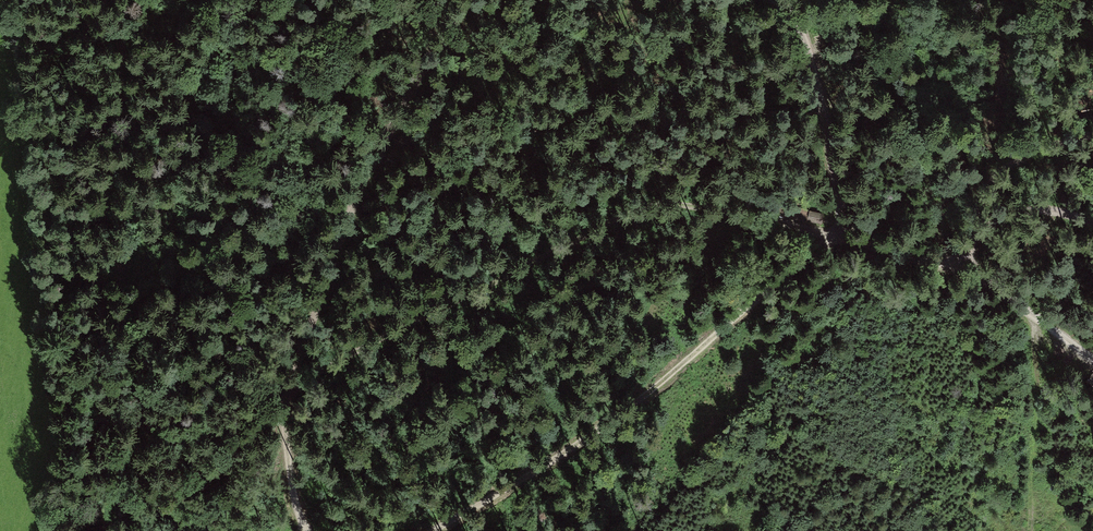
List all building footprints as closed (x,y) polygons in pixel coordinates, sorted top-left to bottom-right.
[(824,215),(799,209),(797,217),(822,223),(824,215)]
